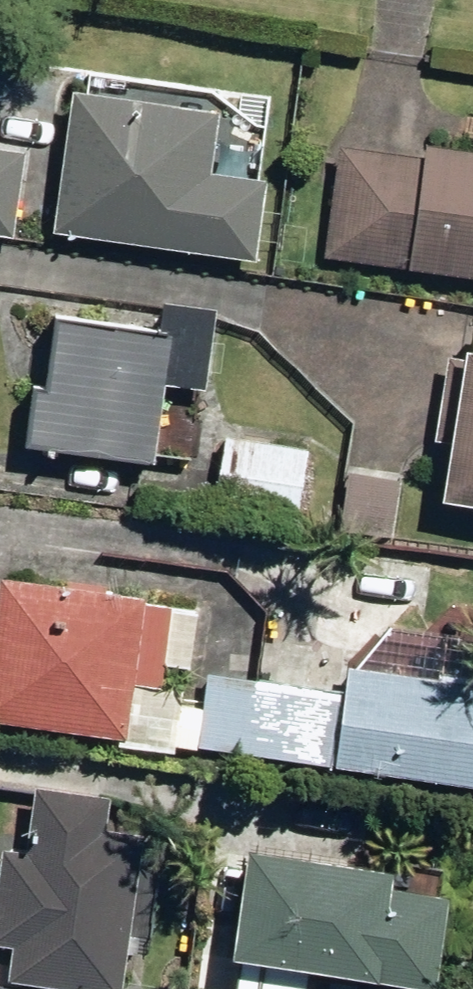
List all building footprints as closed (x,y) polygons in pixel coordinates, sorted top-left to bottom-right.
[(53,221),(257,249),(265,167),(213,161),(221,97),(73,77),(53,221)] [(472,268),(472,140),(417,133),(414,148),(341,138),(326,248),(472,268)] [(14,228),(23,143),(0,140),(0,226),(14,228)] [(27,434),(153,449),(163,370),(205,375),(214,302),(162,295),(159,315),(56,302),(47,374),(35,372),(27,434)] [(472,488),(472,336),(464,335),(444,484),(472,488)] [(214,504),(297,516),(308,440),(225,429),(214,504)] [(340,525),(395,531),(400,469),(346,463),(340,525)] [(127,729),(143,584),(0,565),(0,712),(127,729)] [(258,673),(251,749),(472,770),(472,664),(351,653),(348,682),(258,673)] [(251,749),(258,673),(209,670),(202,743),(251,749)] [(120,988),(140,824),(103,819),(107,786),(35,778),(28,844),(2,842),(0,857),(0,935),(14,937),(10,974),(120,988)] [(238,945),(436,964),(444,869),(392,865),(394,847),(249,833),(238,945)]
